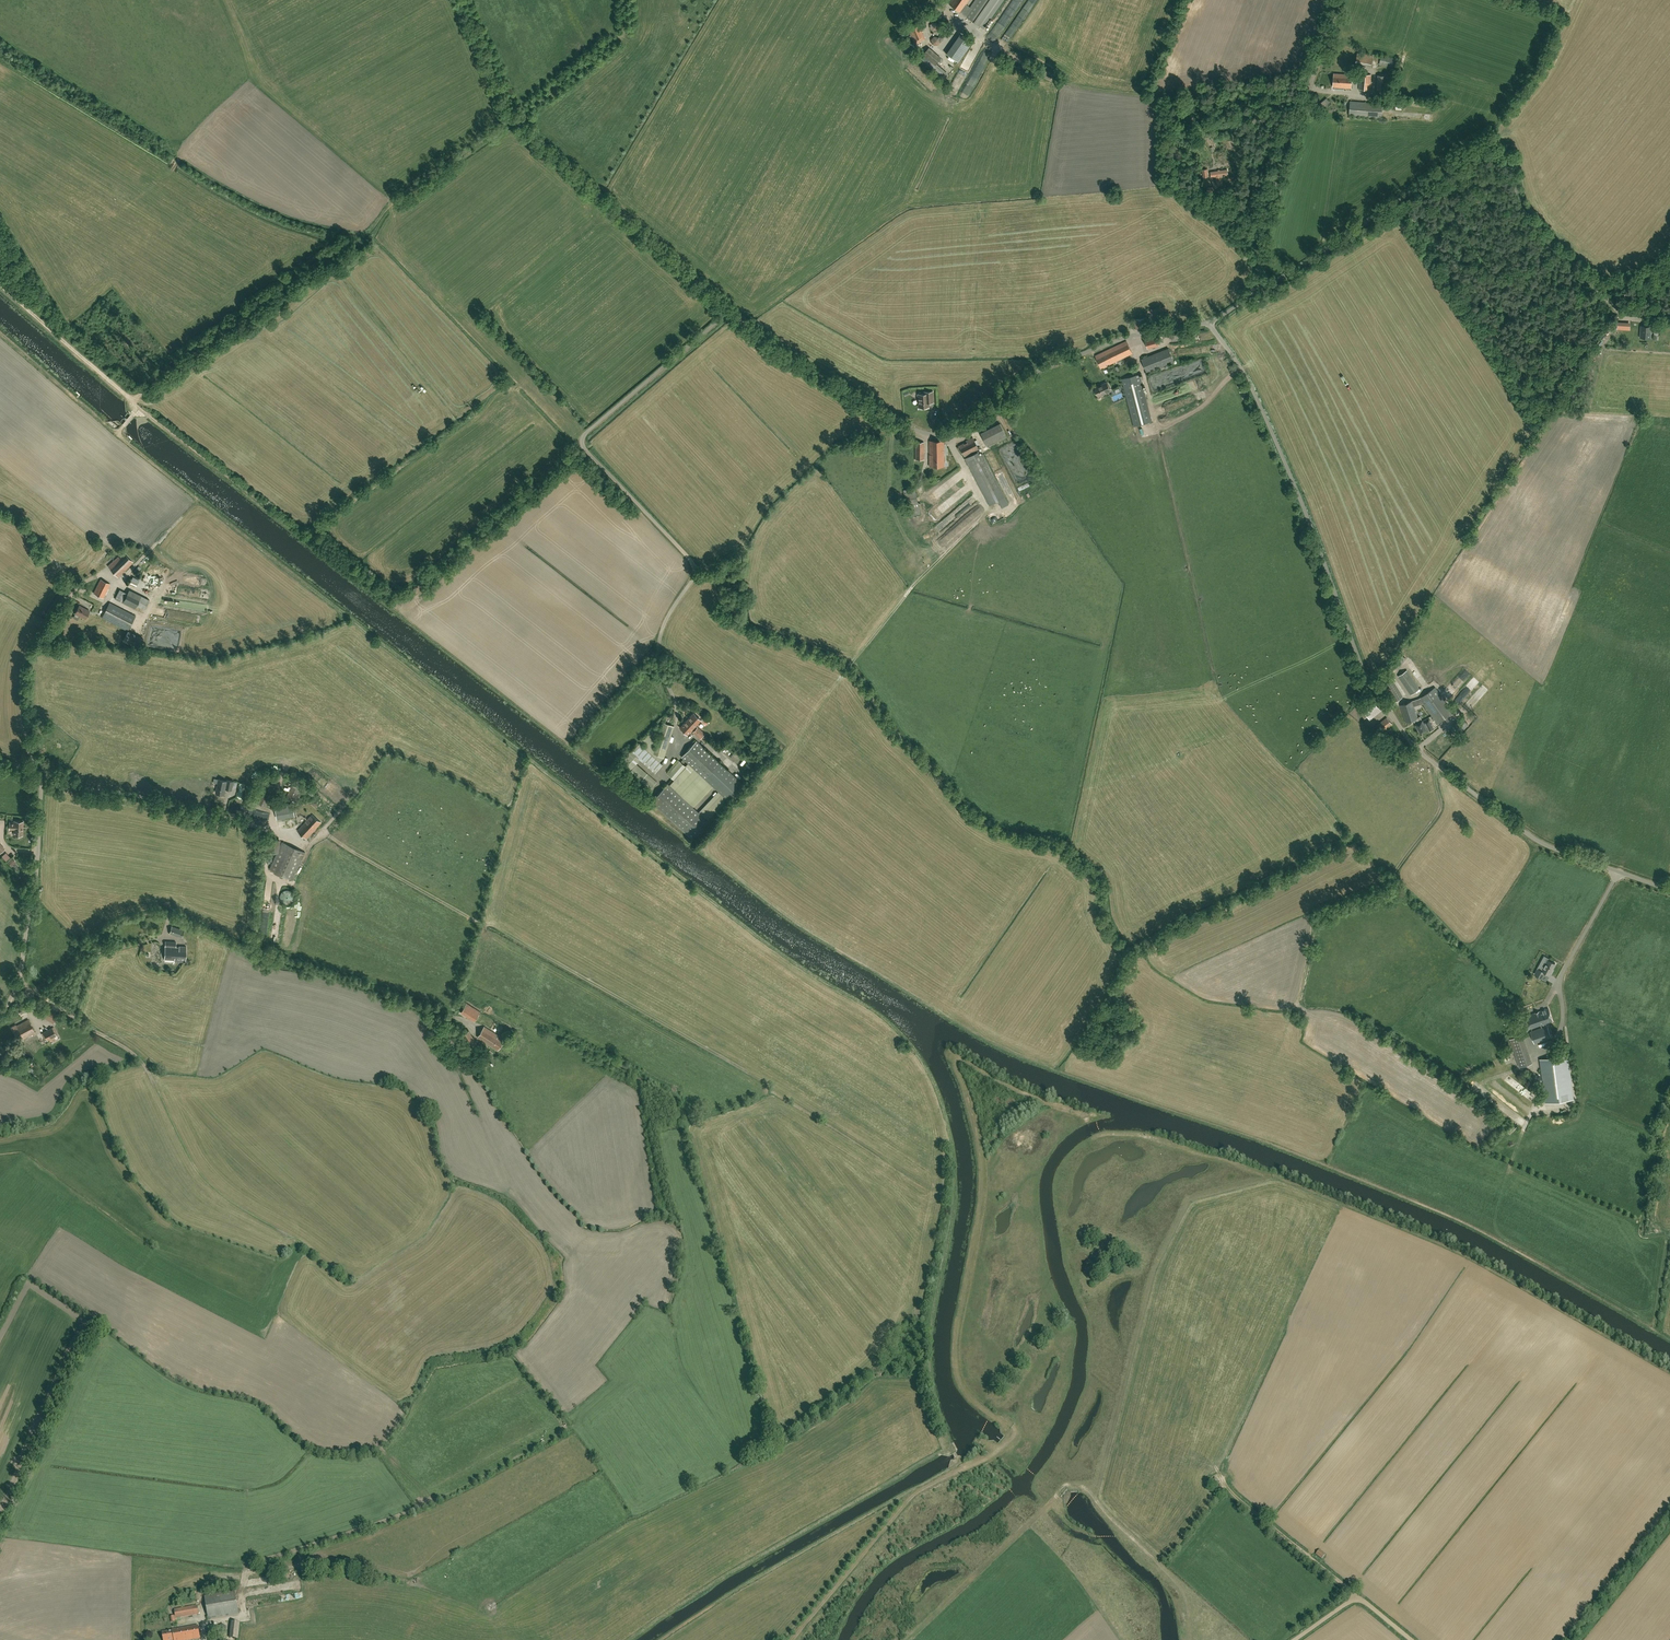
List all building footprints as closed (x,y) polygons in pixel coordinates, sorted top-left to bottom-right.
[(969,0),(952,0),(950,3),(961,11),(964,12),(963,13),(984,28),(1004,0),(976,0),(971,7),(967,4),(969,0)] [(1029,2),(1012,28),(1017,32),(1034,5),(1029,2)] [(933,22),(930,25),(931,29),(933,31),(936,31),(939,28),(939,25),(936,22),(933,22)] [(917,24),(909,27),(911,31),(909,32),(914,43),(925,38),(921,29),(920,30),(917,24)] [(946,54),(958,62),(971,43),(960,34),(946,54)] [(940,38),(939,36),(935,36),(931,39),(932,44),(937,45),(941,42),(940,38)] [(983,44),(976,41),(963,65),(970,69),(983,44)] [(935,65),(941,58),(929,47),(923,54),(935,65)] [(982,52),(972,78),(979,81),(989,55),(982,52)] [(1354,64),(1362,66),(1370,67),(1373,55),(1357,52),(1354,64)] [(1395,67),(1397,59),(1381,55),(1379,63),(1395,67)] [(964,68),(950,92),(956,96),(970,72),(964,68)] [(1351,88),(1352,74),(1334,73),(1333,87),(1351,88)] [(1370,90),(1371,74),(1360,74),(1359,89),(1370,90)] [(1387,95),(1389,76),(1378,75),(1376,94),(1387,95)] [(1382,118),(1383,104),(1350,101),(1349,116),(1382,118)] [(1189,139),(1196,133),(1192,129),(1186,135),(1189,139)] [(1221,176),(1228,174),(1227,169),(1210,172),(1211,177),(1215,176),(1217,185),(1222,184),(1221,176)] [(1151,325),(1169,320),(1165,306),(1148,310),(1151,325)] [(1140,331),(1148,330),(1146,318),(1134,320),(1136,330),(1139,329),(1140,331)] [(1651,338),(1652,326),(1640,325),(1639,338),(1651,338)] [(1160,346),(1158,337),(1146,340),(1148,349),(1160,346)] [(1127,341),(1095,356),(1101,369),(1110,364),(1132,353),(1127,341)] [(1169,348),(1142,359),(1147,373),(1174,362),(1169,348)] [(1134,426),(1152,421),(1140,374),(1122,379),(1134,426)] [(1235,379),(1240,388),(1243,386),(1238,377),(1235,379)] [(1099,397),(1112,391),(1107,382),(1095,387),(1099,397)] [(934,403),(933,392),(925,392),(925,394),(919,395),(919,407),(929,407),(929,403),(934,403)] [(1170,412),(1183,409),(1181,401),(1168,405),(1170,412)] [(1007,437),(1000,423),(980,433),(987,447),(1007,437)] [(969,454),(969,455),(979,450),(973,437),(966,441),(967,442),(964,444),(963,443),(959,445),(964,456),(969,454)] [(925,459),(925,442),(916,441),(916,459),(925,459)] [(944,462),(944,441),(929,441),(929,466),(944,466),(945,467),(947,467),(948,466),(948,462),(944,462)] [(965,458),(989,505),(1005,497),(983,454),(979,456),(977,452),(965,458)] [(1032,482),(1019,487),(1020,491),(1033,485),(1032,482)] [(921,513),(915,487),(903,490),(910,516),(921,513)] [(993,512),(989,515),(994,523),(998,520),(993,512)] [(118,577),(125,570),(133,562),(124,552),(108,565),(118,577)] [(101,579),(94,593),(103,597),(110,583),(101,579)] [(127,593),(124,599),(123,602),(135,608),(136,606),(144,609),(149,599),(129,589),(127,593)] [(110,602),(102,617),(128,631),(136,616),(110,602)] [(75,613),(86,619),(90,611),(79,606),(75,613)] [(1398,653),(1391,664),(1389,667),(1396,672),(1405,658),(1398,653)] [(1467,669),(1458,680),(1465,685),(1473,674),(1467,669)] [(1398,676),(1411,694),(1419,688),(1406,670),(1398,676)] [(1382,686),(1393,702),(1402,696),(1392,680),(1382,686)] [(1419,698),(1400,705),(1405,722),(1413,719),(1416,724),(1420,732),(1423,730),(1423,731),(1426,729),(1426,728),(1428,728),(1429,731),(1433,728),(1429,720),(1425,722),(1425,723),(1424,724),(1422,720),(1422,721),(1419,716),(1417,717),(1415,709),(1414,706),(1419,704),(1423,703),(1437,723),(1453,712),(1435,687),(1419,698)] [(1363,710),(1372,719),(1383,709),(1374,700),(1363,710)] [(700,738),(705,733),(696,725),(701,720),(693,713),(680,727),(688,734),(693,729),(694,730),(693,732),(700,738)] [(1392,724),(1386,717),(1375,726),(1381,733),(1392,724)] [(664,757),(674,726),(664,722),(654,754),(664,757)] [(50,738),(66,752),(72,746),(56,732),(50,738)] [(711,825),(692,808),(713,786),(730,801),(745,785),(696,740),(681,757),(700,774),(679,795),(667,784),(650,801),(694,843),(711,825)] [(647,773),(647,774),(636,764),(640,760),(655,773),(663,765),(638,743),(618,765),(648,792),(657,782),(647,773)] [(725,751),(732,756),(735,752),(727,747),(725,751)] [(750,766),(753,762),(750,760),(751,759),(745,755),(742,760),(750,766)] [(732,769),(734,771),(743,765),(739,760),(734,764),(736,766),(732,769)] [(668,774),(676,781),(687,767),(679,761),(668,774)] [(297,801),(305,782),(289,775),(286,782),(292,785),(287,797),(297,801)] [(745,775),(741,779),(745,784),(750,780),(745,775)] [(219,779),(216,792),(225,794),(226,788),(232,790),(235,781),(228,779),(227,781),(219,779)] [(277,808),(280,830),(298,827),(295,805),(277,808)] [(307,839),(322,822),(313,814),(311,816),(306,821),(306,822),(298,830),(307,839)] [(9,829),(14,829),(13,835),(16,835),(16,836),(20,836),(20,835),(22,835),(23,821),(14,821),(14,823),(10,822),(9,829)] [(270,869),(275,872),(293,880),(305,852),(288,844),(282,841),(270,869)] [(289,890),(287,889),(285,890),(283,891),(282,892),(281,893),(280,895),(280,897),(281,900),(283,902),(285,903),(288,903),(291,903),(293,901),(294,899),(294,896),(294,894),(293,893),(291,891),(289,890)] [(169,933),(174,935),(182,937),(183,935),(184,930),(172,926),(169,933)] [(186,961),(186,946),(180,946),(180,947),(176,946),(176,941),(166,941),(165,959),(175,959),(175,961),(186,961)] [(1538,968),(1535,974),(1542,977),(1545,972),(1549,974),(1552,970),(1551,969),(1552,968),(1555,963),(1548,960),(1549,959),(1544,956),(1541,962),(1545,964),(1542,970),(1538,968)] [(474,1020),(480,1012),(466,1003),(461,1012),(474,1020)] [(24,1005),(18,1008),(20,1014),(27,1011),(24,1005)] [(46,1006),(45,1007),(41,1016),(54,1023),(59,1013),(46,1006)] [(1525,1016),(1529,1029),(1553,1021),(1549,1007),(1525,1016)] [(19,1040),(35,1032),(29,1019),(17,1025),(16,1024),(12,1026),(19,1040)] [(498,1050),(504,1039),(502,1038),(502,1037),(499,1035),(499,1036),(484,1026),(477,1037),(498,1050)] [(1530,1032),(1534,1043),(1551,1037),(1547,1026),(1530,1032)] [(52,1027),(43,1032),(47,1038),(48,1041),(49,1040),(54,1037),(57,1035),(53,1028),(52,1027)] [(470,1049),(478,1045),(469,1030),(462,1034),(470,1049)] [(1519,1067),(1532,1063),(1523,1034),(1509,1039),(1519,1067)] [(1568,1055),(1540,1059),(1545,1102),(1574,1099),(1568,1055)] [(1521,1093),(1528,1098),(1532,1093),(1525,1087),(1521,1093)] [(1001,1444),(1002,1444),(1010,1435),(1005,1431),(1004,1426),(1000,1426),(1000,1428),(1000,1429),(1000,1431),(1000,1432),(1004,1436),(1003,1436),(1002,1437),(1001,1439),(997,1436),(997,1437),(1000,1440),(999,1441),(998,1443),(1001,1444)] [(966,1463),(963,1457),(960,1457),(958,1457),(956,1453),(958,1453),(959,1450),(956,1443),(953,1444),(957,1453),(950,1456),(949,1457),(939,1454),(941,1455),(949,1457),(950,1457),(954,1455),(956,1459),(952,1461),(948,1471),(952,1461),(953,1461),(954,1462),(956,1461),(955,1459),(959,1457),(963,1464),(966,1463)] [(950,1457),(949,1457),(952,1461),(960,1457),(958,1453),(950,1457)] [(1071,1489),(1063,1498),(1068,1502),(1068,1507),(1068,1502),(1064,1498),(1065,1496),(1067,1494),(1072,1497),(1068,1493),(1069,1491),(1071,1489),(1076,1493),(1080,1493),(1076,1493),(1071,1489)] [(1320,1549),(1316,1555),(1321,1559),(1325,1553),(1320,1549)] [(209,1619),(239,1613),(235,1591),(205,1596),(209,1619)] [(176,1619),(199,1614),(198,1605),(175,1609),(176,1619)] [(238,1639),(240,1622),(232,1621),(230,1638),(238,1639)] [(213,1636),(218,1632),(217,1626),(211,1624),(207,1628),(208,1634),(213,1636)] [(227,1631),(227,1627),(223,1624),(219,1626),(218,1630),(222,1633),(227,1631)] [(200,1638),(198,1625),(173,1630),(162,1632),(164,1639),(190,1639),(200,1638)]
